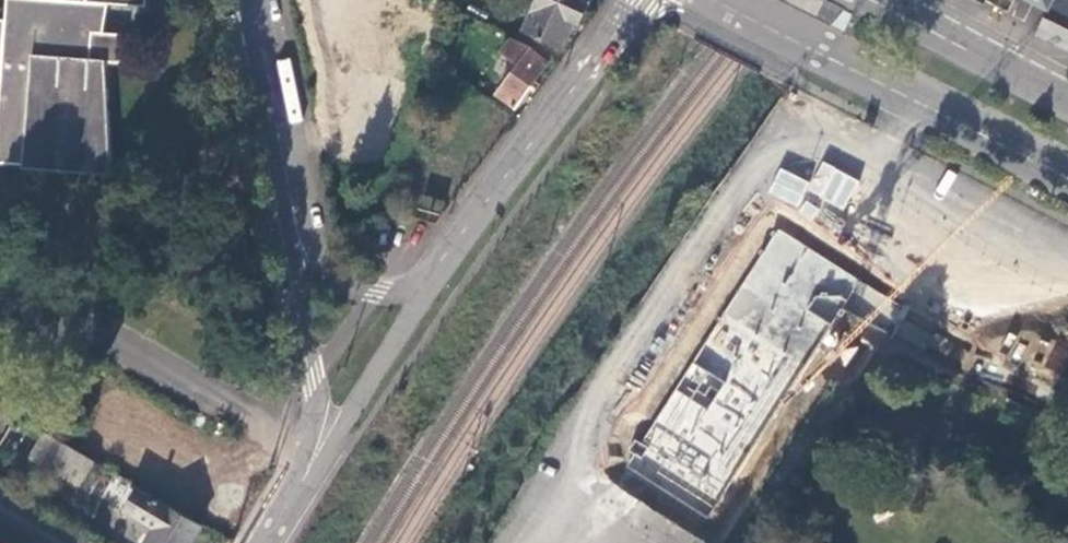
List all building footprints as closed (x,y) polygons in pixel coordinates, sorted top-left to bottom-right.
[(0,20),(0,162),(23,164),(23,167),(42,169),(113,174),(111,139),(106,62),(104,32),(108,4),(146,6),(146,0),(6,0),(5,20),(0,20)] [(589,2),(585,0),(531,0),(526,11),(532,14),(525,31),(563,47),(574,22),(579,24),(589,2)] [(1032,2),(1050,11),(1055,0),(1028,0),(1032,2)] [(1067,45),(1067,0),(1055,0),(1050,11),(1041,31),(1067,45)] [(104,32),(106,62),(121,63),(125,33),(104,32)] [(498,93),(516,107),(550,63),(529,48),(511,40),(503,51),(521,64),(498,93)] [(796,206),(805,189),(842,209),(857,181),(822,161),(809,185),(780,169),(768,191),(796,206)] [(635,455),(629,467),(708,518),(859,281),(776,229),(683,378),(643,442),(635,441),(629,450),(635,455)] [(1031,368),(1060,377),(1067,354),(1067,345),(1041,337),(1031,368)] [(96,461),(44,430),(29,456),(80,487),(96,461)] [(202,524),(140,487),(126,510),(141,518),(155,527),(151,534),(145,542),(191,542),(202,524)] [(151,534),(155,527),(141,518),(137,525),(151,534)]
